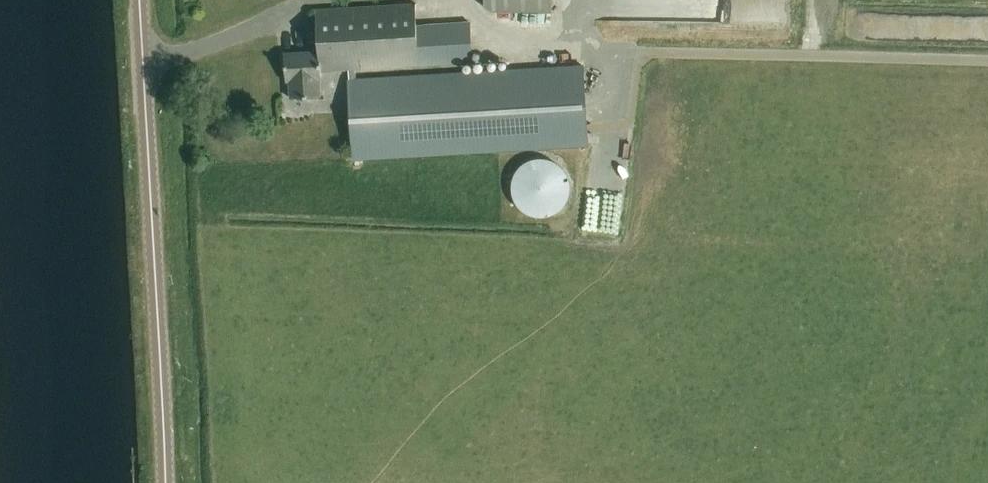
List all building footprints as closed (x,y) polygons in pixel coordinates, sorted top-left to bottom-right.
[(485,12),(552,13),(553,0),(485,0),(485,12)] [(285,83),(291,82),(292,95),(322,95),(322,72),(371,71),(473,63),(470,23),(417,26),(415,5),(316,11),(318,53),(285,55),(285,83)] [(354,158),(498,149),(589,144),(585,69),(350,83),(354,158)] [(512,187),(512,194),(514,200),(518,206),(523,211),(530,215),(537,217),(544,217),(551,215),(557,212),(562,208),(567,202),(569,196),(570,188),(570,181),(567,175),(564,169),(558,164),(552,160),(545,159),(538,158),(531,160),(525,163),(520,167),(515,173),(513,180),(512,187)]
